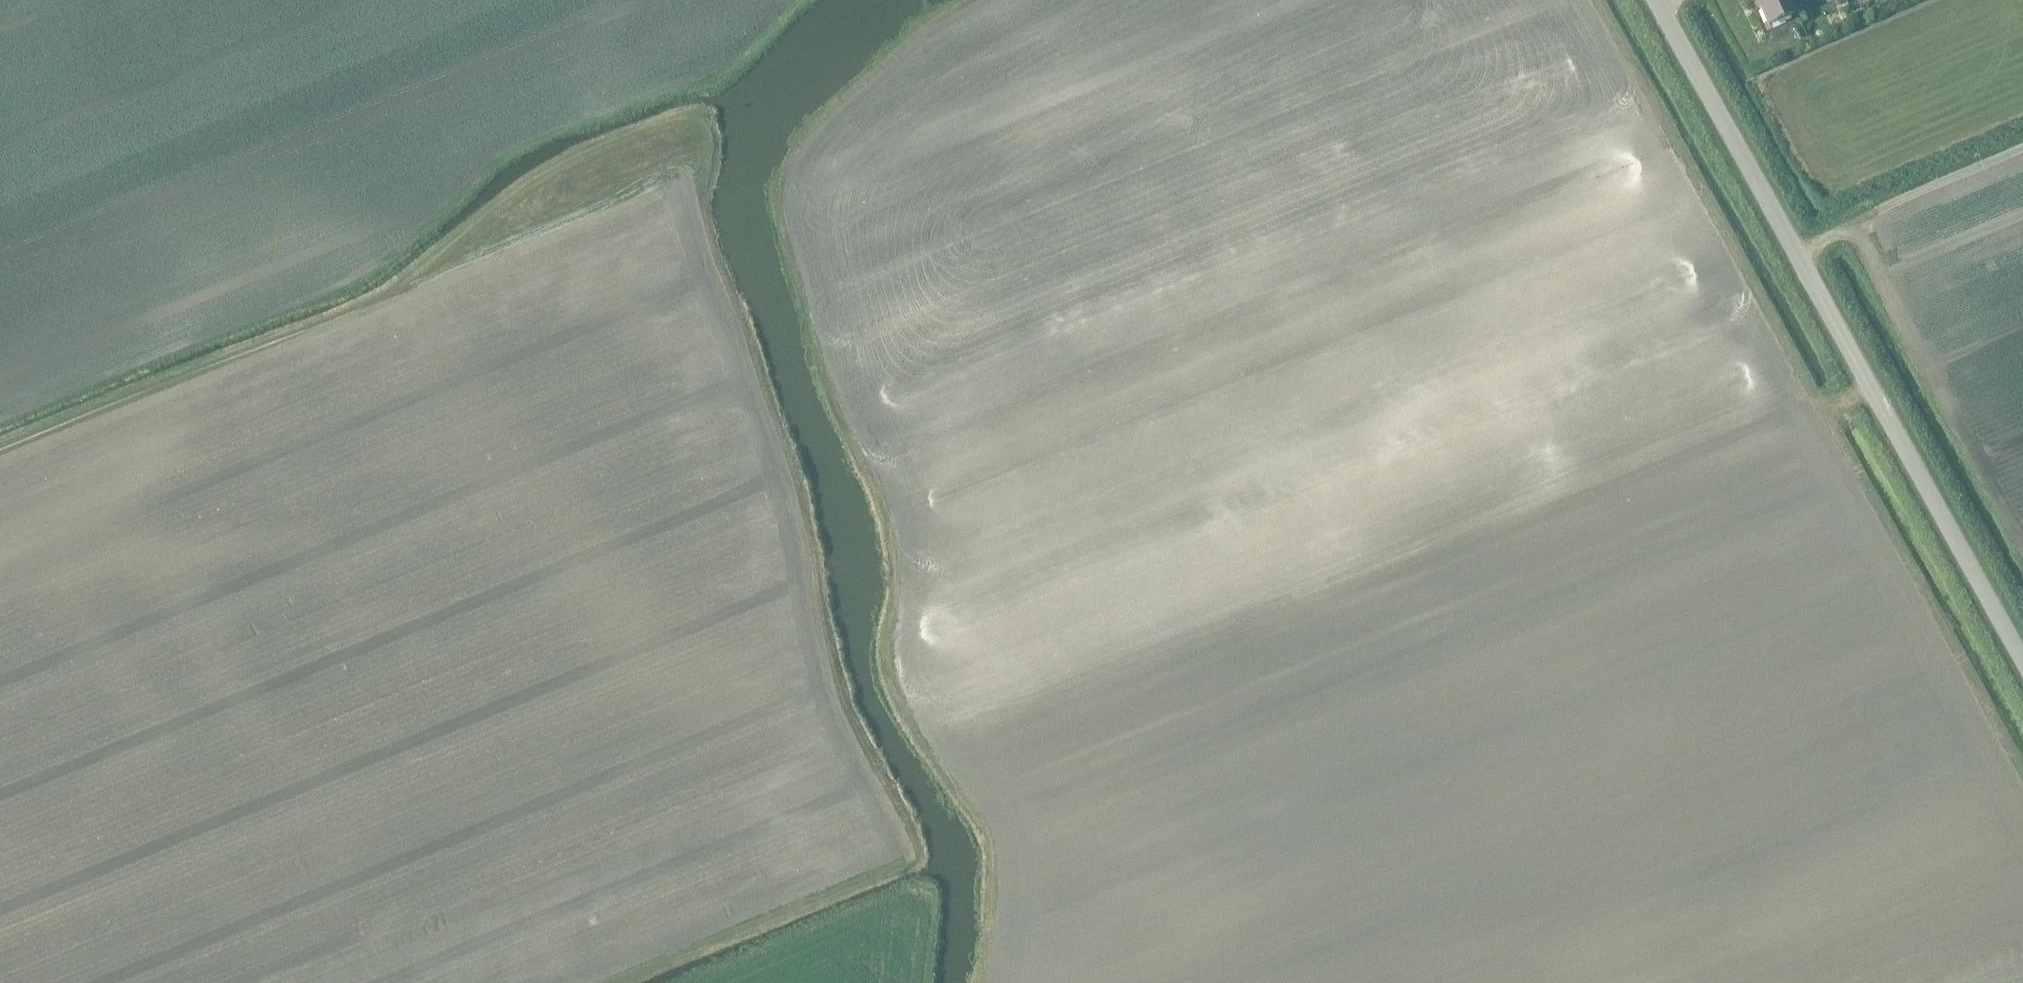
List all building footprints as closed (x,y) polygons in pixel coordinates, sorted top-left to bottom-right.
[(1770,25),(1798,13),(1792,0),(1757,0),(1758,2),(1760,1),(1770,25)]
